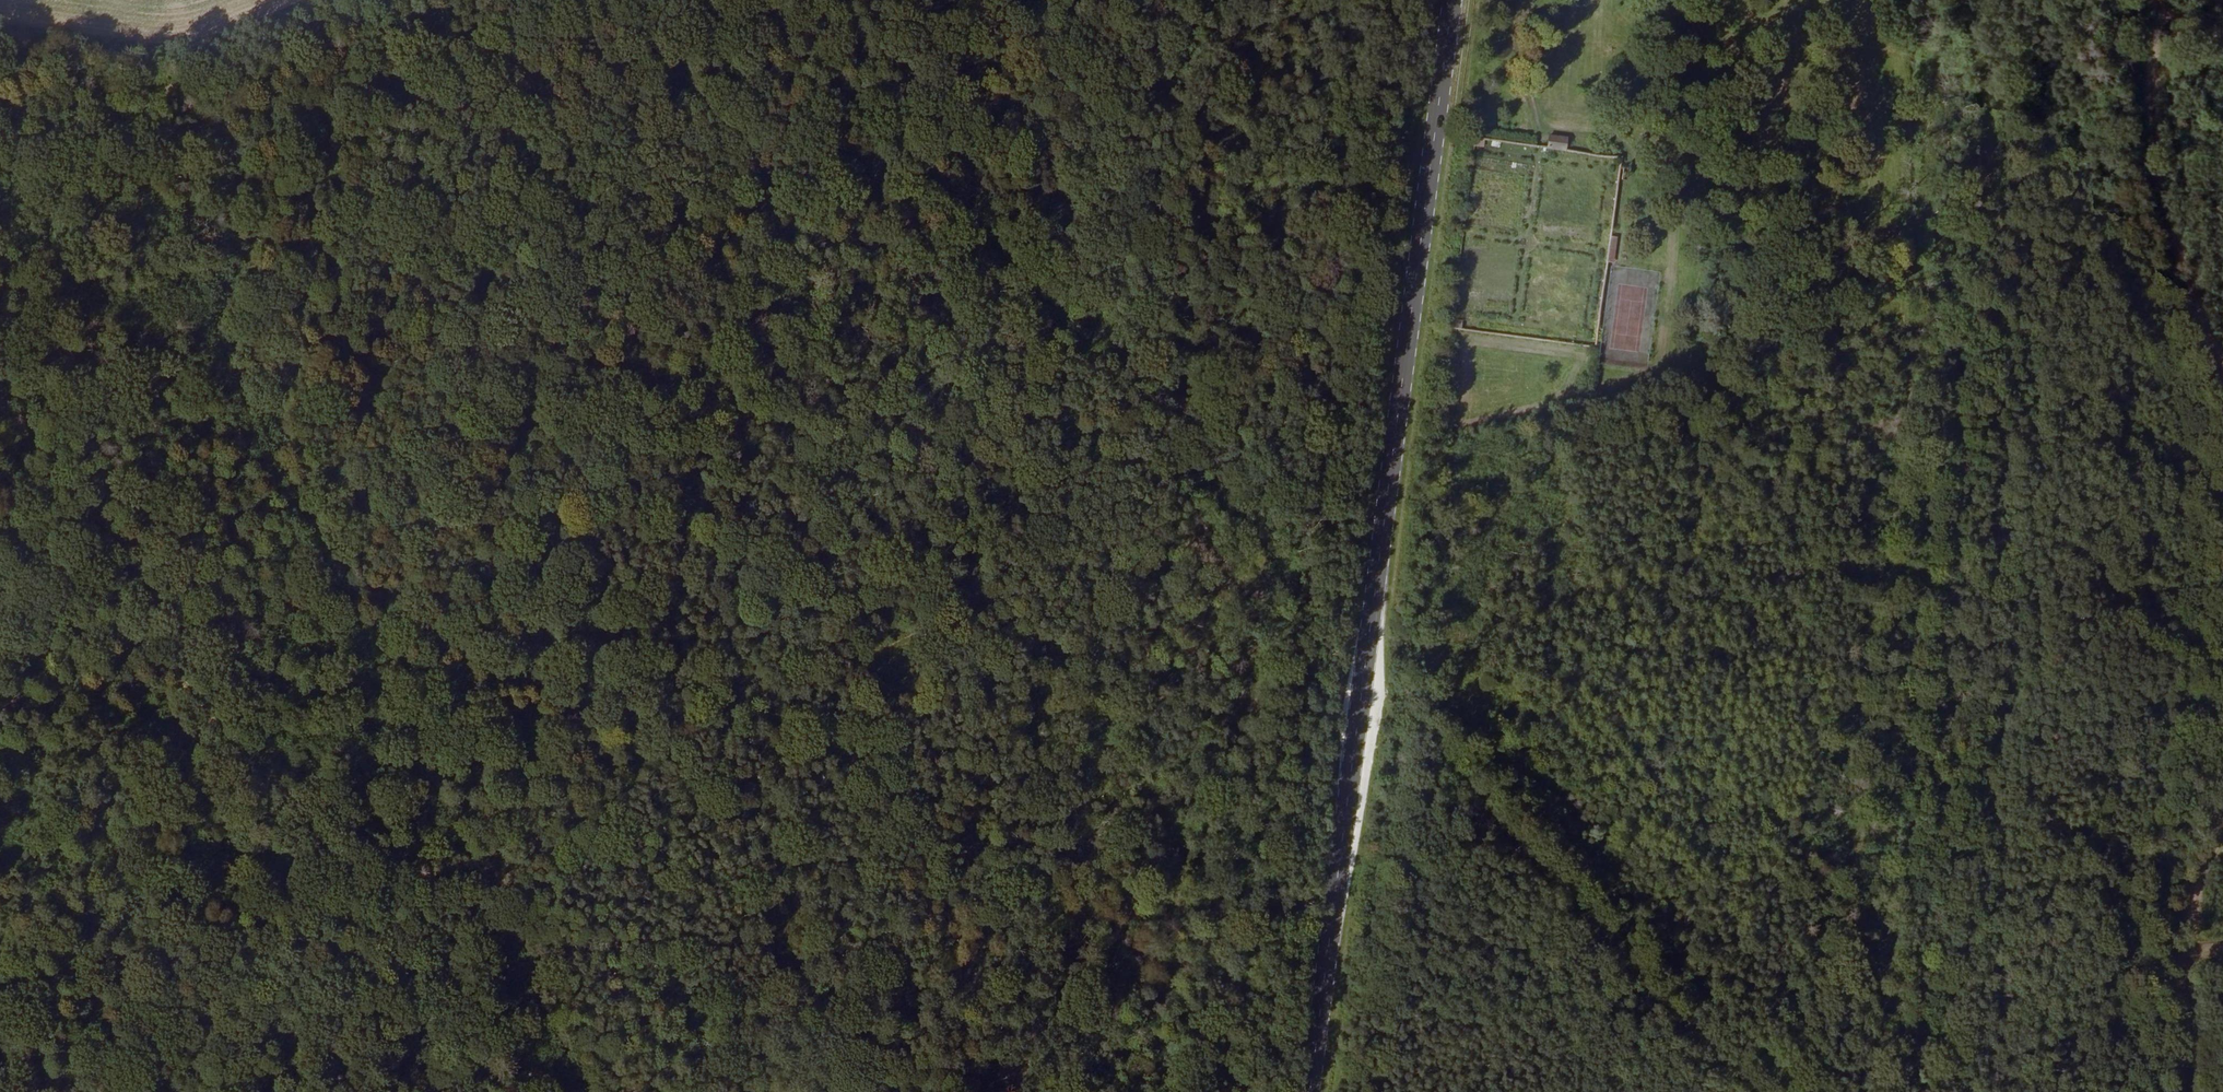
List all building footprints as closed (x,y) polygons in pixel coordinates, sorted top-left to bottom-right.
[(1550,137),(1548,148),(1567,151),(1569,140),(1550,137)] [(1617,238),(1612,237),(1608,262),(1613,262),(1617,238)]
